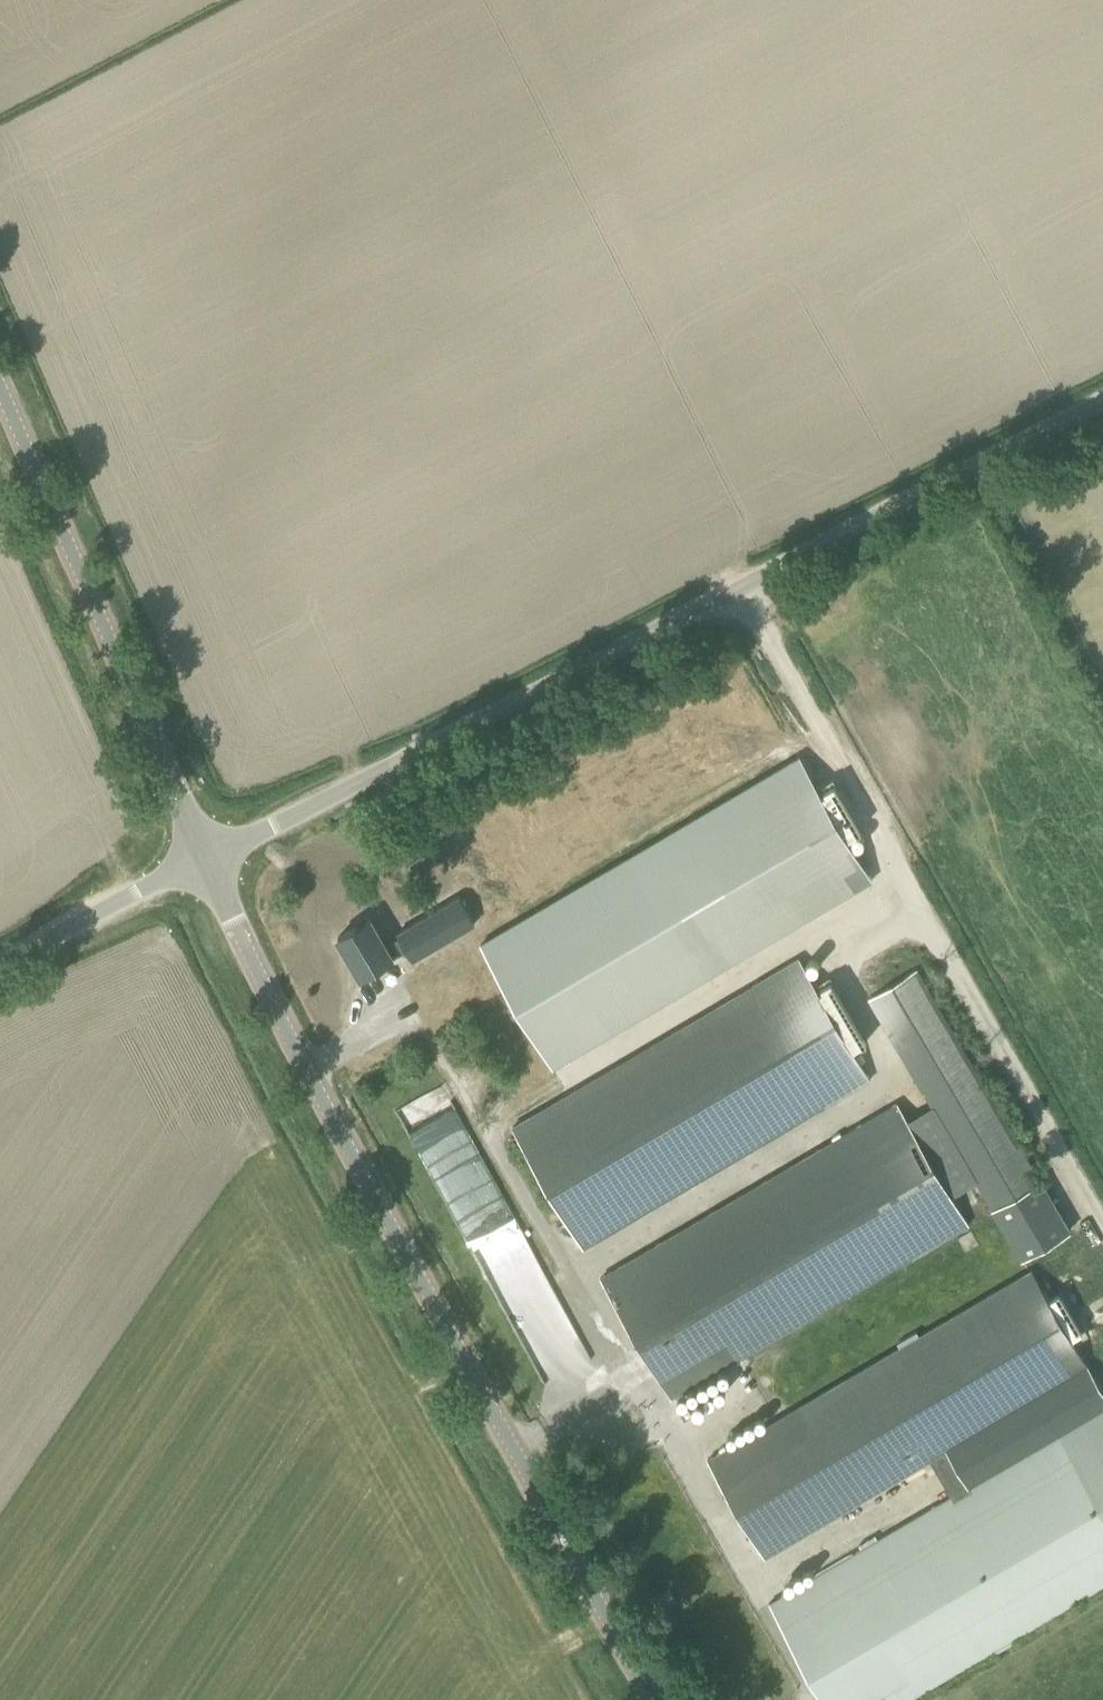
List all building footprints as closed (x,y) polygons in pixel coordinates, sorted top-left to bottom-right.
[(552,1066),(871,879),(843,830),(854,824),(836,793),(825,800),(799,755),(480,943),(552,1066)] [(400,935),(385,944),(370,918),(339,936),(361,975),(392,957),(392,956),(407,947),(421,971),(444,957),(420,917),(397,931),(400,935)] [(511,1127),(582,1247),(824,1105),(824,1106),(871,1079),(798,957),(752,984),(752,985),(511,1127)] [(671,1397),(912,1256),(912,1257),(969,1223),(952,1194),(977,1180),(1022,1258),(1069,1230),(916,969),(869,997),(932,1104),(907,1118),(897,1101),(840,1134),(841,1135),(600,1277),(671,1397)] [(402,1104),(412,1139),(433,1133),(433,1136),(456,1130),(445,1092),(402,1104)] [(934,1457),(956,1495),(769,1603),(826,1699),(866,1699),(909,1674),(919,1692),(993,1649),(995,1652),(1013,1641),(1011,1638),(1102,1584),(1102,1390),(1032,1269),(707,1459),(764,1556),(934,1457)]
